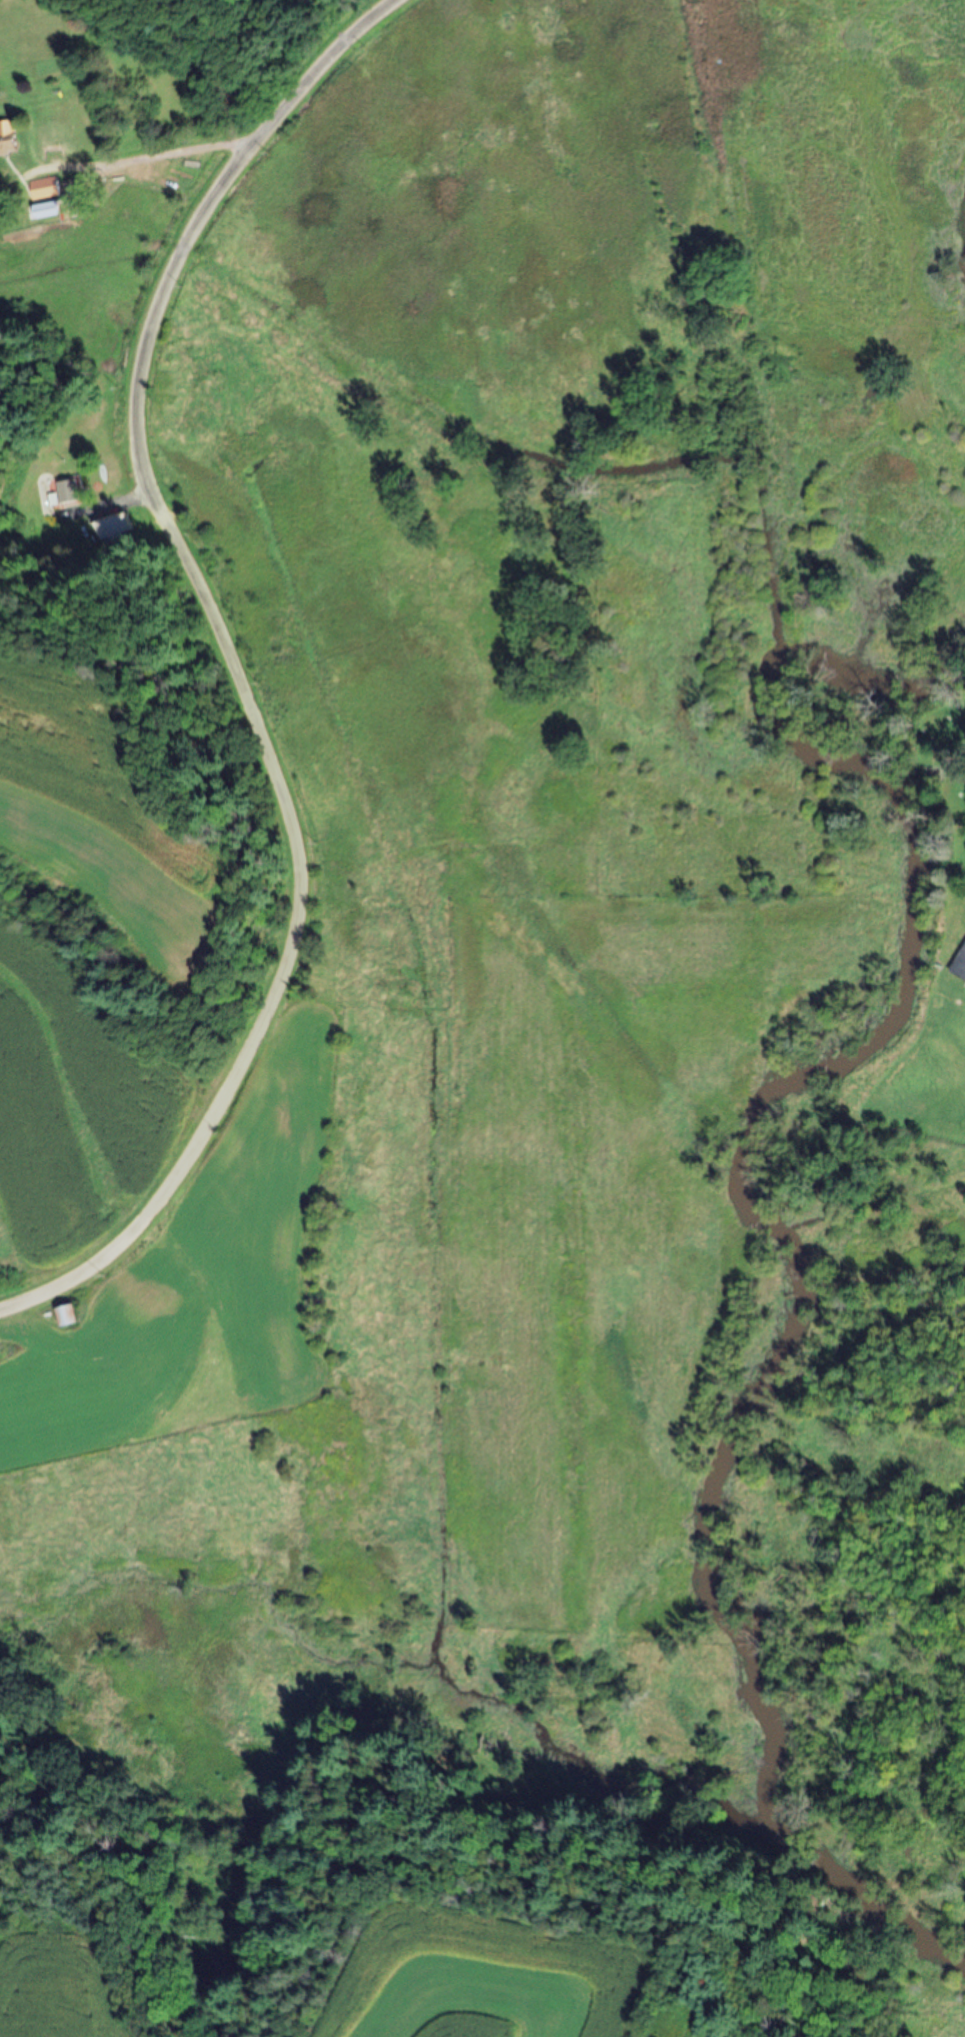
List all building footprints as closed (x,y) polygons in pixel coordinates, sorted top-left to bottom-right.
[(14,121),(0,123),(0,157),(18,155),(14,121)] [(59,198),(58,180),(31,181),(32,200),(59,198)] [(34,208),(36,220),(62,215),(59,202),(34,208)] [(61,504),(81,501),(77,479),(57,483),(61,504)] [(103,542),(111,539),(113,545),(137,537),(128,512),(96,523),(103,542)] [(964,979),(964,944),(950,971),(964,979)] [(63,1327),(81,1323),(76,1304),(59,1309),(63,1327)]
